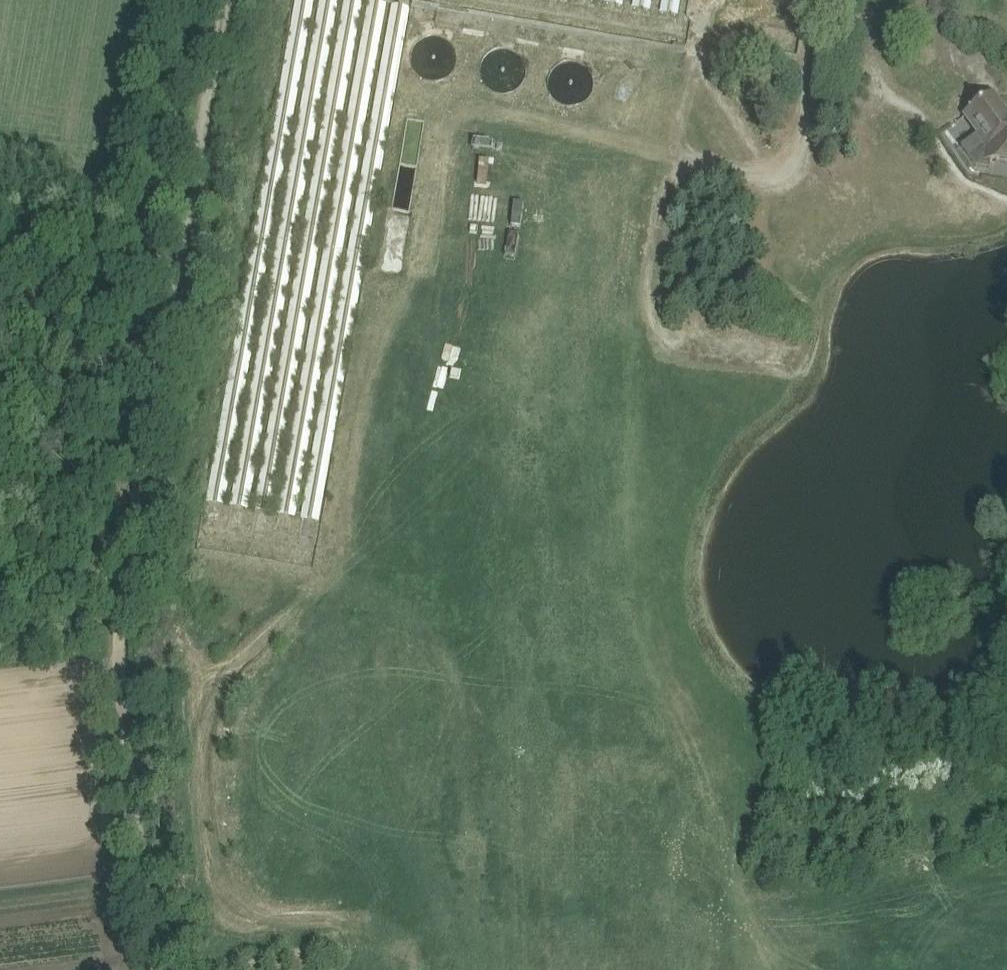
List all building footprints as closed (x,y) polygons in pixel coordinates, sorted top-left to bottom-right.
[(409,4),(381,0),(294,0),(280,97),(303,101),(302,106),(334,111),(334,117),(346,119),(346,121),(370,124),(372,106),(394,109),(409,4)] [(524,74),(524,70),(524,65),(523,60),(521,57),(517,52),(513,48),(508,46),(504,45),(499,44),(494,45),(489,46),(485,48),(481,52),(477,57),(475,60),(474,65),(473,71),(474,77),(476,81),(479,85),(482,89),(490,94),(494,95),(501,95),(510,93),(517,88),(521,83),(523,79),(524,74)] [(590,90),(592,82),(591,77),(590,72),(587,68),(584,64),(581,62),(576,59),(571,58),(566,58),(562,58),(557,60),(550,65),(548,69),(545,73),(544,77),(544,82),(544,88),(546,92),(549,96),(552,100),(555,102),(560,105),(565,106),(569,106),(575,105),(578,103),(586,98),(590,90)] [(990,162),(1006,165),(1006,116),(993,96),(963,117),(976,135),(961,145),(975,166),(989,168),(990,162)]
